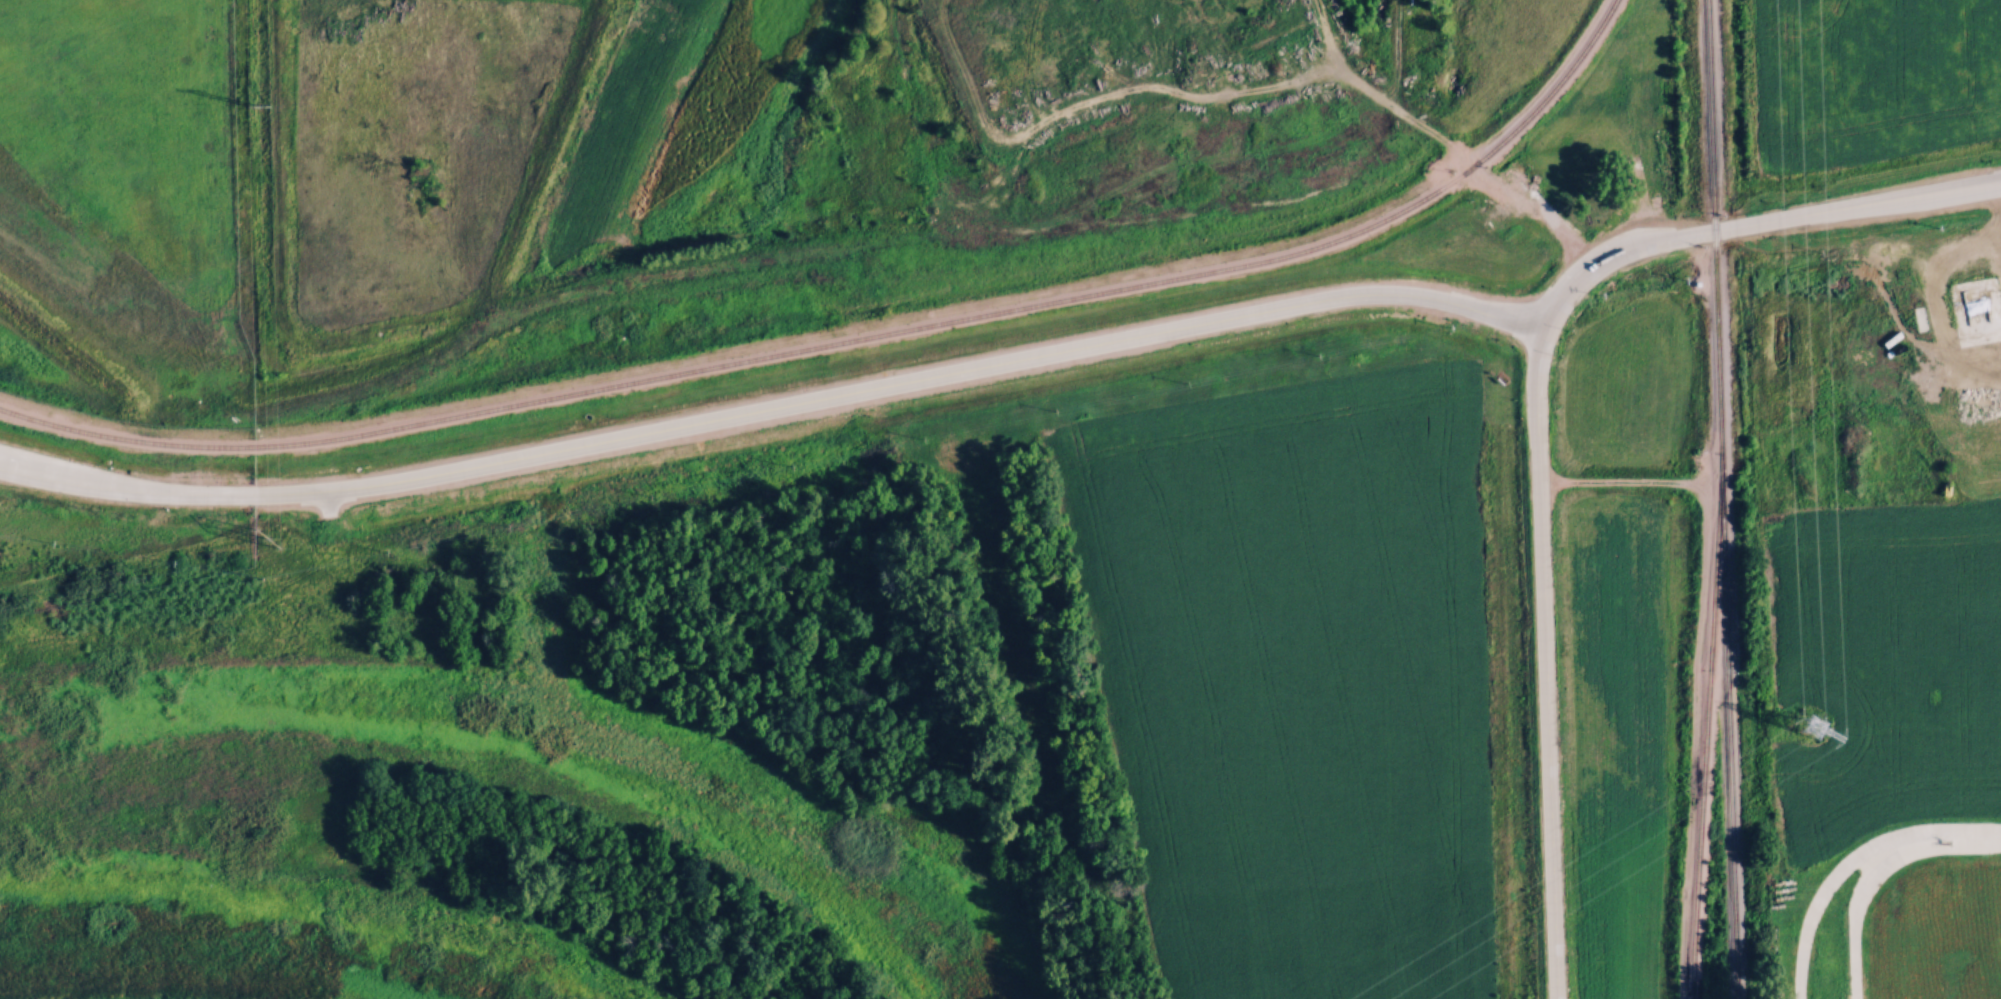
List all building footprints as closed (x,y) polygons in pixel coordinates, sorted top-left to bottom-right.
[(1995,275),(1946,283),(1954,335),(2000,328),(2000,319),(1995,275)]
